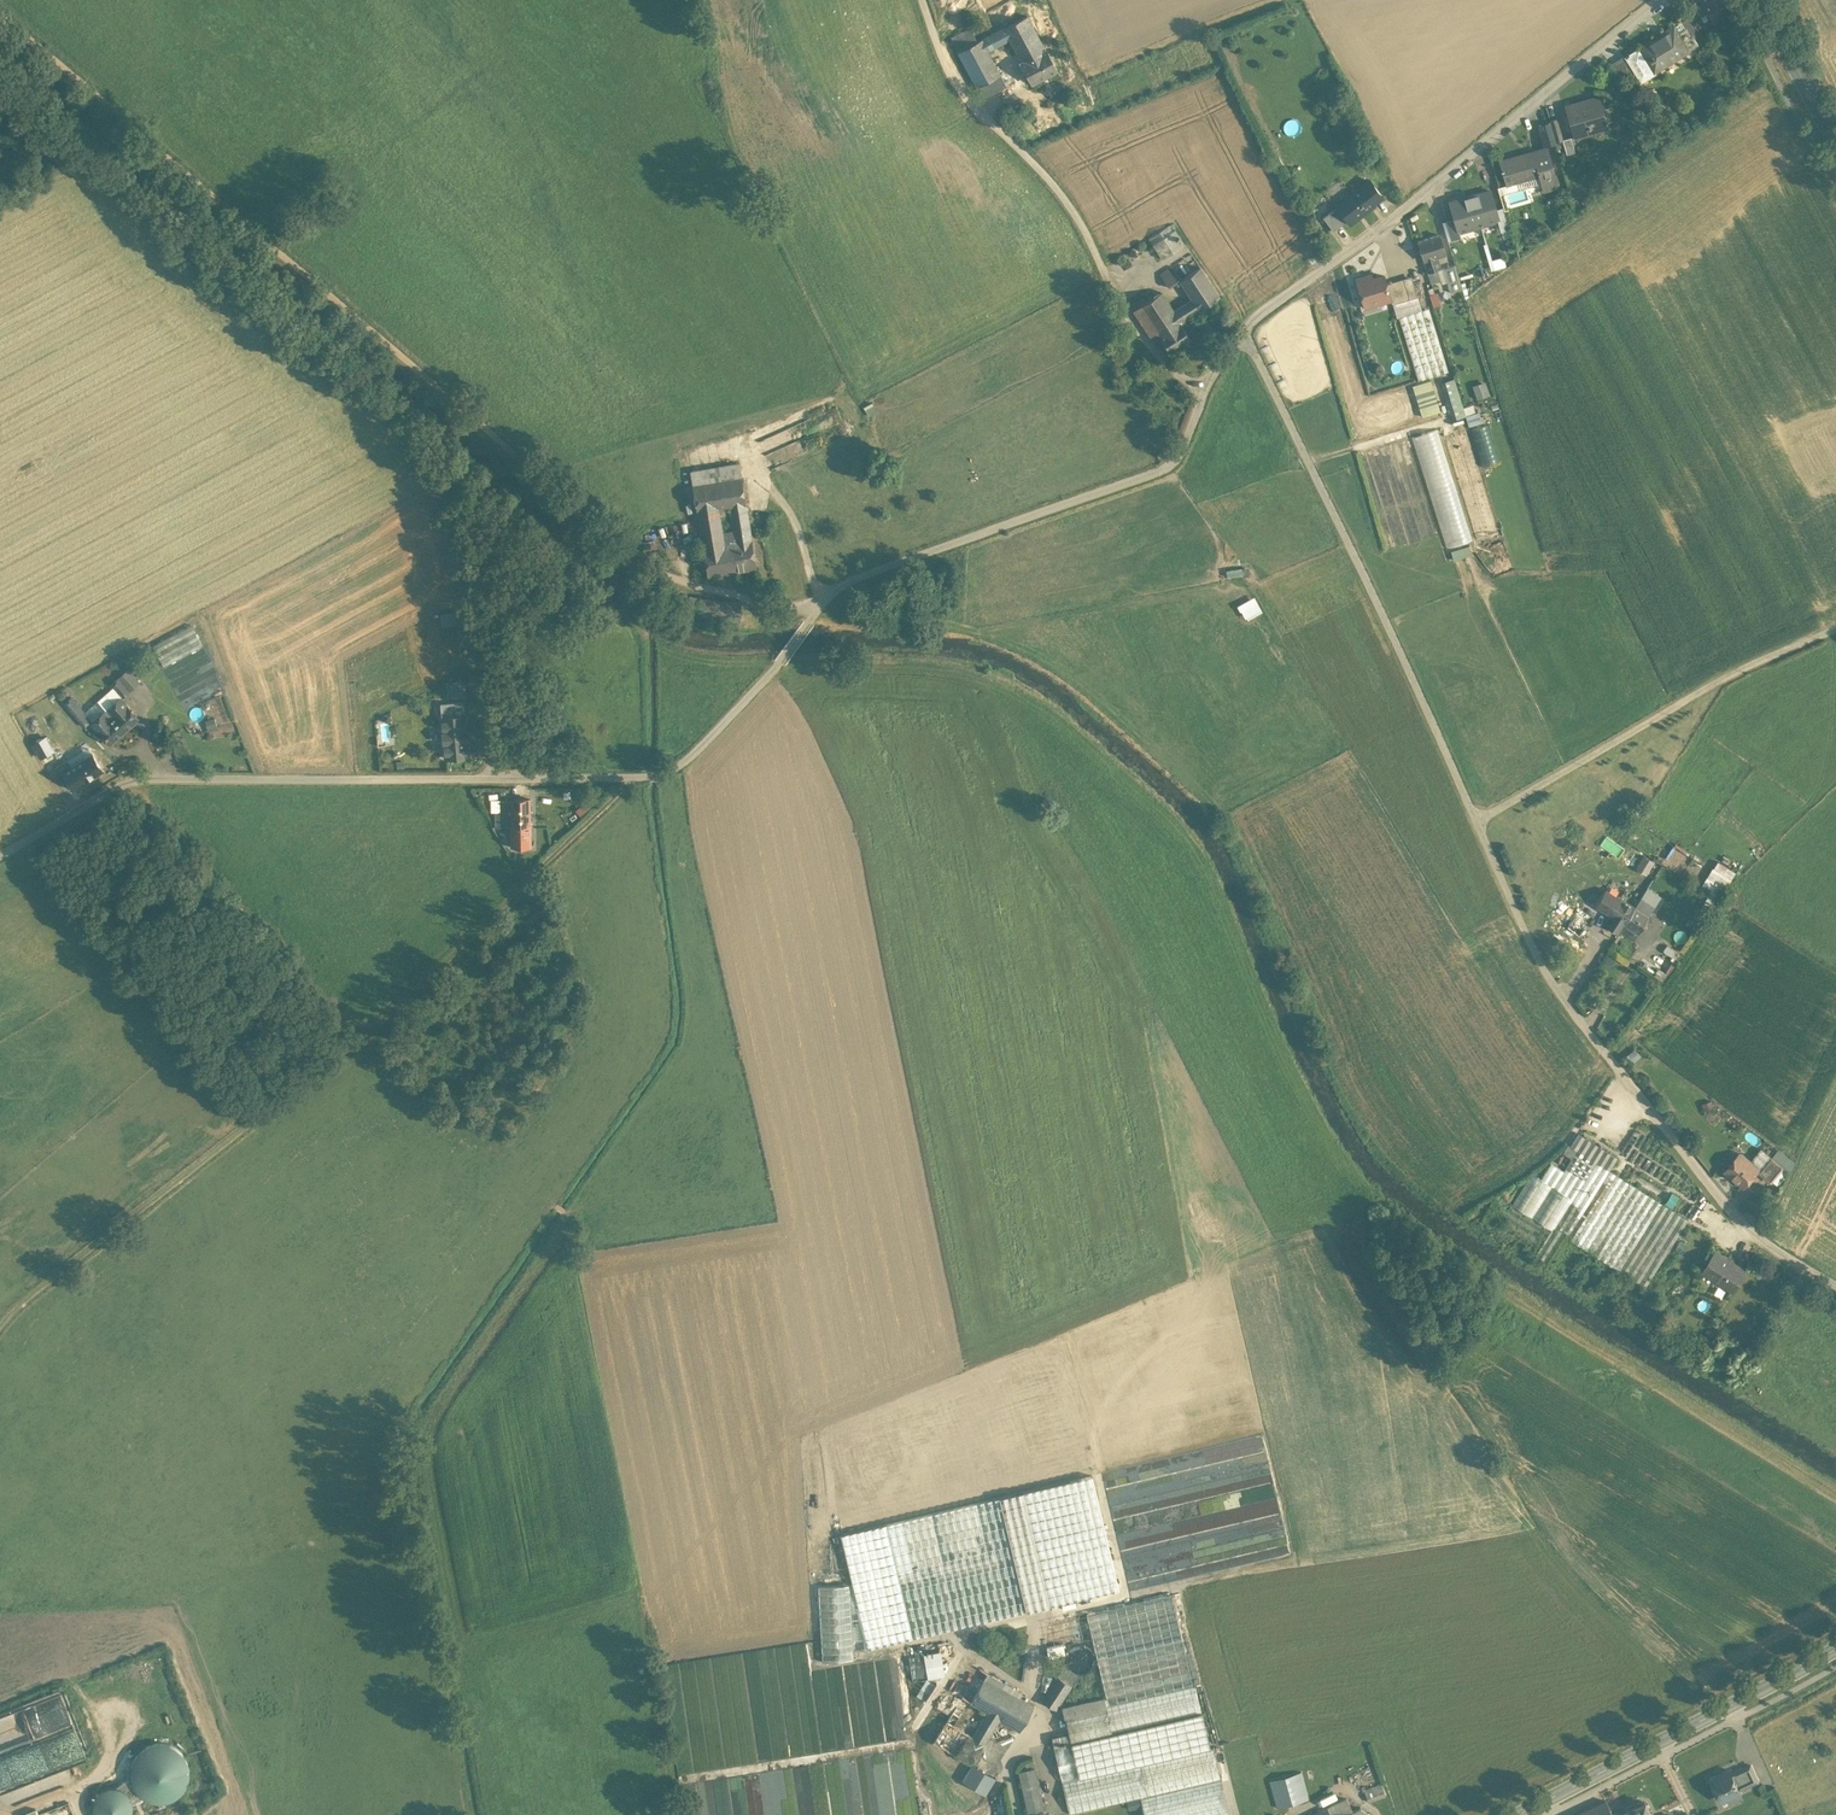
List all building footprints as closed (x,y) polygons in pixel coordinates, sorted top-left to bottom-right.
[(1694,3),(1701,16),(1708,13),(1701,0),(1699,0),(1694,3)] [(1708,13),(1716,8),(1728,2),(1727,0),(1701,0),(1708,13)] [(1728,2),(1716,8),(1720,15),(1731,9),(1728,2)] [(1027,14),(1003,26),(1009,37),(1022,61),(1045,49),(1027,14)] [(1689,16),(1681,21),(1681,22),(1690,37),(1693,35),(1694,38),(1701,34),(1689,16)] [(1673,26),(1640,46),(1640,47),(1649,61),(1654,70),(1660,66),(1660,67),(1698,44),(1694,38),(1693,35),(1690,37),(1681,22),(1673,26)] [(978,40),(970,26),(951,37),(977,85),(978,84),(1000,73),(993,59),(989,61),(984,50),(978,40)] [(1003,26),(978,40),(984,50),(1009,37),(1003,26)] [(1640,47),(1625,56),(1634,71),(1640,82),(1656,73),(1654,70),(1649,61),(1640,47)] [(1045,49),(1022,61),(1033,83),(1057,71),(1045,49)] [(1625,56),(1624,56),(1611,64),(1622,78),(1634,71),(1625,56)] [(1000,73),(978,84),(984,97),(1007,85),(1000,73)] [(1599,96),(1568,105),(1576,135),(1590,131),(1589,127),(1590,127),(1590,125),(1605,121),(1607,126),(1608,126),(1599,96)] [(1550,120),(1555,141),(1562,139),(1563,139),(1557,118),(1550,120)] [(1563,139),(1562,139),(1566,153),(1574,151),(1570,136),(1563,139)] [(1533,155),(1502,164),(1501,160),(1500,160),(1507,184),(1508,183),(1507,181),(1538,172),(1543,189),(1558,185),(1554,173),(1547,147),(1532,151),(1533,155)] [(1351,193),(1336,204),(1347,220),(1350,223),(1371,208),(1369,205),(1382,196),(1370,180),(1351,193)] [(1480,195),(1462,201),(1461,198),(1450,201),(1456,223),(1480,216),(1480,213),(1495,209),(1490,190),(1479,193),(1480,195)] [(1337,206),(1323,216),(1333,230),(1347,220),(1337,206)] [(1175,228),(1152,243),(1161,258),(1184,243),(1175,228)] [(1438,234),(1418,241),(1427,272),(1441,267),(1438,257),(1445,254),(1438,234)] [(1441,267),(1427,272),(1431,283),(1441,280),(1442,283),(1447,281),(1450,292),(1461,289),(1453,263),(1441,267)] [(1200,266),(1180,278),(1171,265),(1159,272),(1168,286),(1180,279),(1191,297),(1199,309),(1219,295),(1200,266)] [(1384,274),(1373,278),(1372,274),(1356,279),(1364,306),(1390,298),(1391,298),(1386,281),(1384,274)] [(1412,277),(1391,284),(1390,280),(1386,281),(1391,298),(1390,298),(1392,303),(1417,295),(1412,277)] [(1160,290),(1133,309),(1147,331),(1175,313),(1173,309),(1160,290)] [(1438,292),(1430,294),(1434,307),(1442,304),(1438,292)] [(1199,309),(1191,297),(1185,301),(1193,313),(1199,309)] [(1185,301),(1173,309),(1175,313),(1147,331),(1150,335),(1157,331),(1160,334),(1160,335),(1173,351),(1191,338),(1182,324),(1190,319),(1189,316),(1199,309),(1193,313),(1185,301)] [(1363,308),(1365,313),(1379,309),(1377,304),(1363,308)] [(1429,307),(1399,316),(1418,379),(1448,370),(1429,307)] [(1412,384),(1422,415),(1440,409),(1430,378),(1412,384)] [(1465,415),(1454,378),(1441,382),(1453,419),(1465,415)] [(1485,379),(1471,384),(1476,398),(1490,393),(1485,379)] [(1407,390),(1350,408),(1359,435),(1416,418),(1407,390)] [(1488,424),(1470,430),(1481,466),(1499,461),(1488,424)] [(1466,430),(1445,437),(1476,538),(1498,531),(1466,430)] [(1438,431),(1414,439),(1451,549),(1475,541),(1438,431)] [(739,462),(690,470),(693,485),(741,477),(739,462)] [(741,477),(693,485),(703,545),(752,537),(741,477)] [(752,537),(703,545),(708,576),(737,570),(737,571),(757,567),(752,537)] [(1451,550),(1454,558),(1472,552),(1469,544),(1451,550)] [(1248,565),(1240,565),(1240,558),(1224,559),(1225,574),(1248,573),(1248,565)] [(742,602),(689,594),(687,612),(739,620),(742,602)] [(1238,602),(1244,618),(1262,611),(1255,595),(1238,602)] [(753,607),(745,606),(743,614),(752,615),(753,607)] [(441,624),(456,622),(454,610),(439,612),(441,624)] [(153,645),(164,666),(202,645),(191,624),(153,645)] [(141,667),(146,673),(152,669),(146,663),(141,667)] [(111,684),(113,686),(123,697),(130,691),(119,678),(111,684)] [(107,710),(121,698),(123,697),(113,686),(97,700),(107,710)] [(432,690),(433,698),(445,697),(445,695),(453,694),(453,688),(432,690)] [(91,719),(85,712),(72,697),(65,703),(84,726),(91,719)] [(107,710),(124,731),(138,718),(121,698),(107,710)] [(107,710),(97,700),(85,712),(91,719),(93,722),(107,710)] [(444,729),(466,726),(463,701),(441,703),(444,729)] [(92,723),(110,743),(124,731),(107,710),(93,722),(92,723)] [(375,715),(376,739),(393,738),(392,714),(375,715)] [(214,719),(204,722),(207,731),(216,728),(214,719)] [(466,726),(444,729),(446,756),(468,754),(467,740),(466,726)] [(473,726),(466,726),(467,740),(474,739),(473,726)] [(44,761),(53,756),(48,745),(38,751),(44,761)] [(66,773),(74,787),(94,775),(83,759),(68,768),(64,770),(66,773)] [(64,770),(68,768),(65,764),(56,769),(60,776),(66,773),(64,770)] [(530,798),(510,798),(510,800),(500,800),(500,811),(496,811),(496,825),(504,825),(508,825),(508,826),(511,825),(511,831),(531,830),(531,826),(530,798)] [(515,835),(503,835),(504,843),(518,842),(518,839),(515,839),(515,835)] [(1643,873),(1647,864),(1628,856),(1624,864),(1643,873)] [(1716,901),(1735,870),(1716,859),(1697,890),(1716,901)] [(1620,898),(1605,889),(1595,905),(1610,915),(1605,923),(1618,931),(1623,923),(1624,923),(1634,907),(1621,898),(1620,898)] [(1648,915),(1635,907),(1634,907),(1624,923),(1625,924),(1638,932),(1648,915)] [(1566,926),(1575,932),(1583,920),(1575,914),(1566,926)] [(1666,943),(1662,950),(1674,957),(1678,951),(1666,943)] [(1617,1157),(1578,1132),(1570,1145),(1568,1144),(1563,1152),(1571,1157),(1563,1170),(1550,1162),(1540,1177),(1594,1209),(1615,1173),(1609,1169),(1617,1157)] [(1760,1170),(1771,1157),(1761,1148),(1750,1162),(1758,1169),(1760,1170)] [(1789,1158),(1778,1150),(1772,1157),(1783,1166),(1789,1158)] [(1750,1162),(1739,1153),(1726,1169),(1745,1185),(1758,1169),(1750,1162)] [(1760,1170),(1760,1171),(1771,1180),(1783,1166),(1772,1157),(1771,1157),(1760,1170)] [(1540,1177),(1531,1172),(1512,1204),(1496,1194),(1479,1219),(1550,1263),(1567,1237),(1573,1241),(1594,1209),(1540,1177)] [(1615,1173),(1594,1209),(1573,1241),(1646,1286),(1687,1218),(1615,1173)] [(1744,1268),(1716,1251),(1704,1270),(1732,1288),(1744,1268)] [(1094,1474),(1023,1491),(1049,1604),(1121,1589),(1094,1474)] [(1049,1604),(1023,1491),(999,1496),(1026,1610),(1049,1604)] [(999,1496),(841,1533),(853,1583),(867,1647),(1026,1610),(999,1496)] [(853,1583),(818,1585),(822,1660),(824,1670),(854,1665),(854,1650),(867,1647),(853,1583)] [(1048,1657),(1064,1654),(1063,1642),(1046,1645),(1048,1657)] [(824,1670),(818,1671),(822,1693),(938,1674),(934,1652),(854,1665),(824,1670)] [(1034,1705),(985,1677),(988,1672),(972,1662),(954,1691),(962,1696),(950,1714),(933,1741),(950,1752),(971,1763),(963,1777),(985,1790),(999,1769),(977,1755),(999,1719),(1020,1731),(1034,1705)] [(1064,1666),(1047,1692),(1041,1688),(1037,1694),(1043,1698),(1042,1699),(1056,1709),(1078,1675),(1064,1666)] [(927,1678),(917,1694),(925,1699),(935,1683),(927,1678)] [(954,1691),(937,1680),(935,1683),(925,1699),(950,1714),(962,1696),(954,1691)] [(1065,1715),(1071,1742),(1065,1744),(1065,1741),(1061,1742),(1060,1735),(1052,1737),(1069,1813),(1140,1797),(1145,1814),(1220,1814),(1229,1813),(1214,1747),(1210,1748),(1195,1685),(1107,1705),(1065,1715)] [(1104,1695),(1062,1705),(1065,1715),(1107,1705),(1104,1695)] [(883,1702),(850,1714),(853,1724),(886,1712),(883,1702)] [(1287,1725),(1257,1733),(1279,1814),(1310,1805),(1287,1725)] [(185,1796),(183,1742),(134,1744),(136,1798),(185,1796)] [(1751,1764),(1741,1768),(1743,1774),(1742,1775),(1747,1786),(1758,1780),(1751,1764)] [(1034,1766),(1019,1770),(1029,1814),(1045,1814),(1034,1766)] [(1741,1768),(1732,1772),(1731,1769),(1711,1778),(1721,1798),(1724,1799),(1738,1793),(1740,1789),(1747,1786),(1742,1775),(1743,1774),(1741,1768)] [(134,1813),(117,1781),(89,1796),(99,1814),(131,1814),(134,1813)] [(1381,1782),(1362,1789),(1366,1801),(1385,1794),(1381,1782)] [(815,1796),(817,1814),(837,1814),(836,1803),(832,1803),(831,1794),(815,1796)] [(71,1801),(38,1811),(34,1797),(16,1802),(20,1814),(28,1814),(30,1814),(31,1814),(75,1814),(71,1801)] [(1328,1808),(1331,1814),(1344,1814),(1353,1810),(1347,1799),(1328,1808)] [(1574,1814),(1613,1814),(1606,1800),(1574,1814)] [(1640,1800),(1637,1802),(1636,1805),(1625,1810),(1616,1814),(1651,1814),(1644,1801),(1643,1801),(1640,1800)] [(1365,1804),(1353,1810),(1355,1814),(1371,1814),(1365,1804)]
